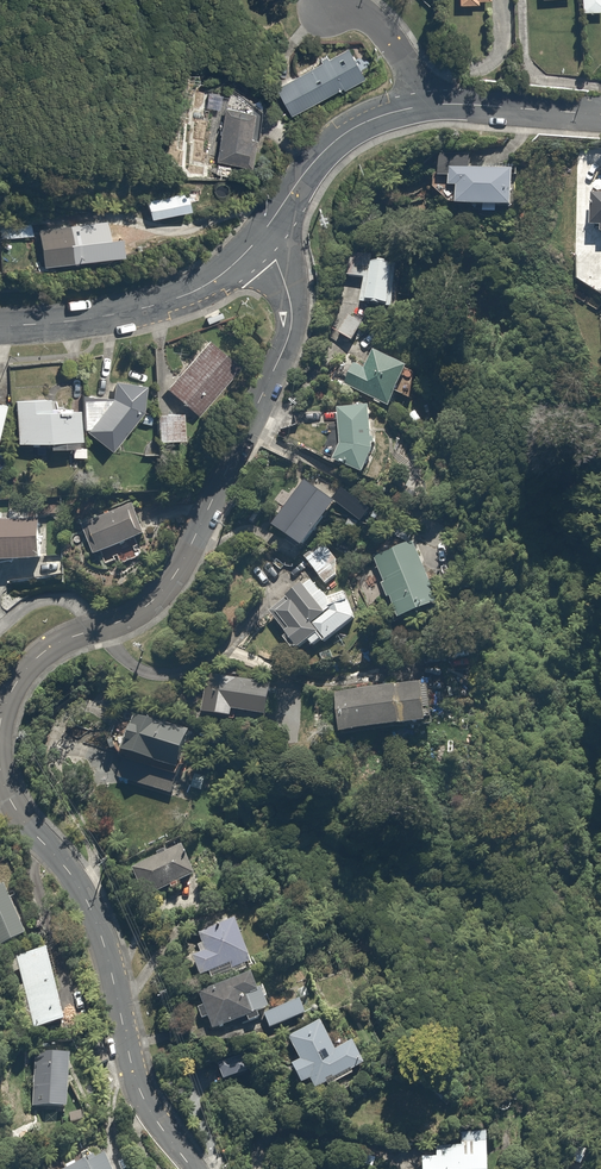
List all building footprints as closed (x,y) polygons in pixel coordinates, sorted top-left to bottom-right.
[(581,10),(600,9),(600,0),(580,0),(581,10)] [(354,47),(276,89),(291,118),(370,75),(354,47)] [(264,115),(228,108),(217,162),(253,169),(264,115)] [(439,195),(462,210),(519,211),(520,171),(486,170),(486,156),(439,155),(439,195)] [(146,200),(151,222),(189,212),(183,190),(146,200)] [(594,196),(593,230),(600,231),(600,196),(594,196)] [(1,240),(30,238),(29,214),(0,217),(0,226),(1,240)] [(39,269),(117,260),(113,231),(98,232),(97,225),(35,233),(39,269)] [(370,262),(370,255),(343,251),(340,276),(367,280),(364,306),(402,311),(407,266),(370,262)] [(335,334),(350,345),(366,324),(351,313),(335,334)] [(240,368),(209,341),(167,391),(198,417),(240,368)] [(356,368),(346,385),(395,411),(401,399),(408,402),(420,382),(413,378),(416,372),(378,351),(366,374),(356,368)] [(150,388),(115,385),(114,400),(85,400),(86,431),(108,451),(141,415),(140,414),(148,415),(150,388)] [(51,451),(84,449),(83,411),(56,412),(56,397),(14,399),(16,446),(51,444),(51,451)] [(1,445),(10,407),(0,404),(0,445),(1,445)] [(341,411),(340,449),(334,462),(363,477),(377,452),(371,449),(378,449),(379,411),(341,411)] [(186,413),(160,413),(160,442),(186,442),(186,413)] [(273,530),(309,553),(340,504),(304,481),(273,530)] [(84,530),(98,560),(163,529),(149,499),(84,530)] [(6,564),(6,567),(36,565),(36,581),(65,579),(63,557),(46,557),(44,516),(3,518),(4,524),(0,524),(0,564),(6,564)] [(383,586),(391,603),(395,602),(406,625),(445,607),(414,541),(375,560),(387,584),(383,586)] [(326,548),(307,561),(326,588),(344,575),(326,548)] [(319,652),(362,619),(347,600),(333,610),(311,582),(271,614),(300,651),(311,642),(319,652)] [(206,676),(200,716),(250,724),(251,714),(273,718),(278,688),(206,676)] [(342,697),(346,737),(437,728),(433,688),(342,697)] [(133,714),(121,753),(185,772),(197,733),(133,714)] [(199,879),(186,849),(132,873),(145,903),(199,879)] [(5,886),(0,888),(0,952),(29,938),(5,886)] [(208,979),(210,984),(253,968),(238,925),(200,939),(204,948),(198,950),(201,958),(193,960),(201,982),(208,979)] [(58,963),(56,950),(8,959),(22,1035),(83,1023),(72,961),(58,963)] [(209,1020),(215,1035),(263,1015),(269,1013),(254,976),(200,998),(204,1009),(198,1011),(202,1023),(209,1020)] [(307,1017),(300,1000),(269,1013),(263,1015),(270,1032),(307,1017)] [(312,1086),(315,1091),(364,1065),(353,1045),(337,1054),(321,1025),(289,1042),(300,1064),(295,1067),(307,1089),(312,1086)] [(77,1057),(30,1049),(22,1093),(33,1095),(31,1110),(68,1116),(77,1057)] [(247,1078),(241,1061),(218,1070),(224,1087),(247,1078)] [(84,1113),(68,1116),(70,1127),(86,1124),(84,1113)] [(437,1145),(437,1158),(422,1158),(422,1168),(489,1168),(489,1131),(457,1131),(457,1145),(437,1145)] [(110,1158),(82,1168),(114,1168),(110,1158)]
